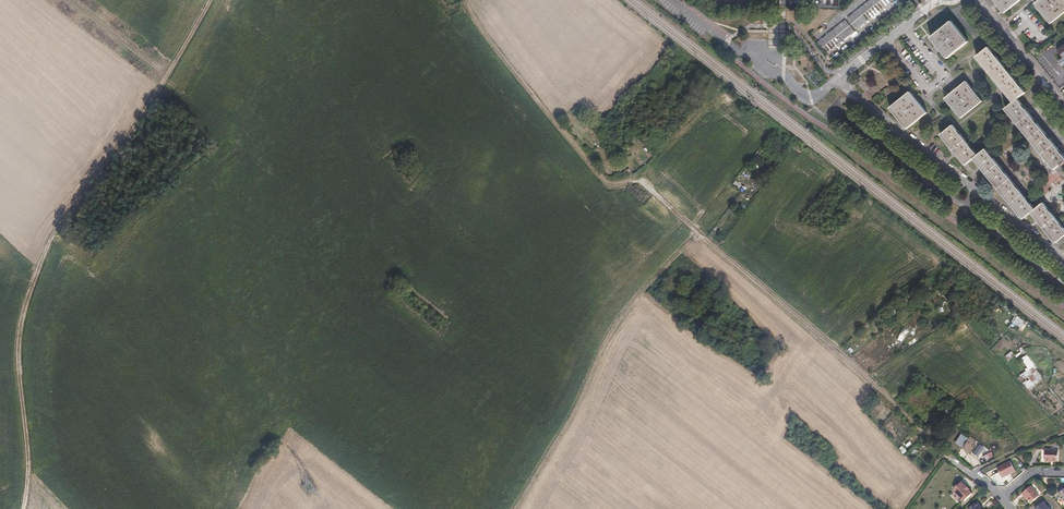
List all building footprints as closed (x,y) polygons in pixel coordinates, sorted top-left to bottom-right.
[(893,0),(870,0),(848,18),(857,29),(893,0)] [(1005,13),(1020,0),(994,0),(1005,13)] [(1035,4),(1051,23),(1063,13),(1063,0),(1039,0),(1035,4)] [(855,31),(846,20),(817,43),(826,54),(855,31)] [(948,58),(968,41),(952,21),(931,37),(948,58)] [(1039,51),(1035,46),(1030,50),(1034,55),(1036,53),(1039,51)] [(1055,169),(1061,164),(1062,165),(1063,164),(1063,156),(1018,99),(1026,92),(989,47),(977,56),(1014,102),(1006,109),(1055,169)] [(966,81),(945,98),(961,118),(982,101),(966,81)] [(907,129),(927,113),(910,92),(890,108),(907,129)] [(986,149),(978,155),(953,125),(941,134),(966,165),(974,158),(1023,219),(1031,212),(1056,243),(1063,236),(1063,228),(1043,203),(1035,209),(986,149)] [(953,203),(945,196),(940,201),(949,208),(953,203)] [(987,212),(977,205),(973,211),(982,218),(987,212)] [(975,228),(986,237),(990,232),(979,223),(975,228)] [(1007,245),(996,236),(992,242),(1003,251),(1007,245)] [(1027,244),(1016,236),(1011,242),(1022,250),(1027,244)] [(1038,253),(1033,259),(1047,270),(1052,264),(1038,253)] [(1029,263),(1020,256),(1016,261),(1025,268),(1029,263)] [(1054,282),(1045,276),(1041,281),(1050,288),(1054,282)] [(1023,321),(1016,316),(1012,323),(1021,329),(1024,325),(1022,324),(1023,321)] [(879,318),(876,321),(881,328),(884,324),(879,318)] [(1010,346),(1008,348),(1004,345),(998,350),(1008,361),(1017,354),(1010,346)] [(1028,357),(1022,360),(1027,370),(1033,367),(1028,357)] [(968,440),(962,447),(968,451),(973,445),(968,440)] [(913,455),(915,457),(918,453),(912,448),(909,452),(913,455)] [(927,448),(922,453),(931,461),(936,455),(927,448)] [(1058,462),(1058,451),(1045,451),(1045,462),(1058,462)] [(1012,462),(999,467),(1003,478),(1016,472),(1012,462)] [(954,490),(965,501),(973,494),(969,490),(970,490),(966,486),(962,483),(954,490)] [(1031,486),(1022,493),(1025,497),(1026,496),(1028,499),(1031,502),(1039,496),(1031,486)]
